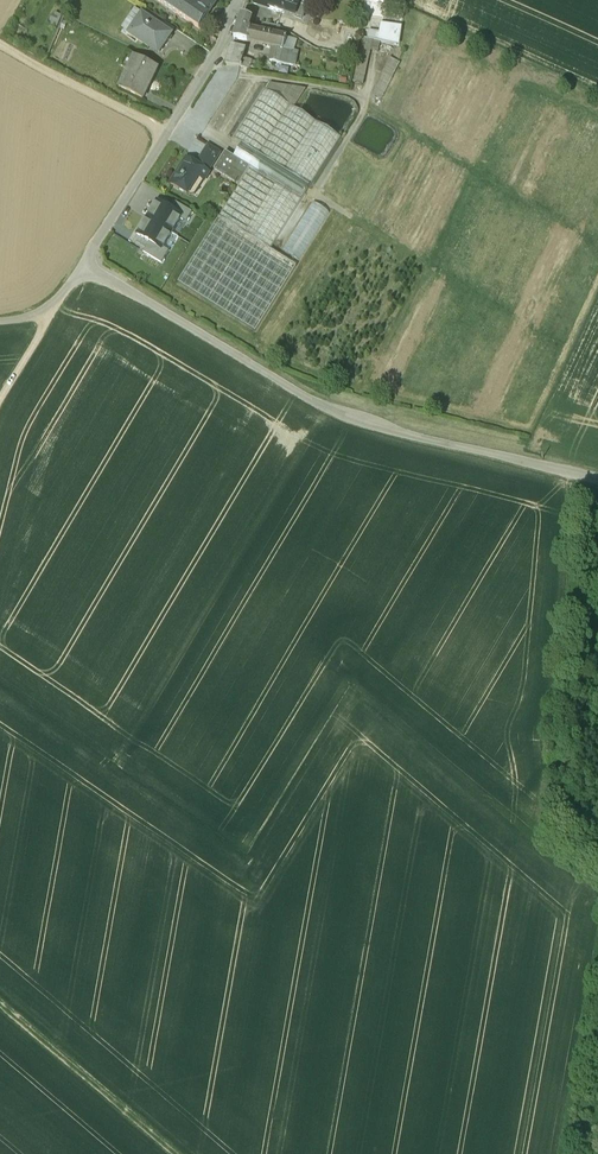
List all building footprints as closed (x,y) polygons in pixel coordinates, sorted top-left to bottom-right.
[(188,0),(158,0),(199,29),(214,6),(205,0),(201,0),(197,6),(188,0)] [(269,8),(282,13),(286,4),(287,0),(272,0),(269,8)] [(292,6),(286,4),(282,13),(290,12),(292,6)] [(163,20),(146,8),(142,14),(159,26),(163,20)] [(142,14),(128,34),(148,47),(149,45),(159,52),(171,35),(159,26),(142,14)] [(251,18),(242,14),(234,38),(247,41),(251,29),(249,28),(251,18)] [(377,22),(375,31),(366,30),(364,38),(398,45),(401,26),(377,22)] [(279,27),(264,24),(262,32),(287,37),(279,27)] [(262,32),(251,29),(247,41),(273,47),(282,49),(283,49),(287,37),(262,32)] [(356,55),(366,58),(371,39),(361,37),(356,55)] [(246,49),(232,45),(226,64),(240,66),(241,63),(246,49)] [(282,49),(273,47),(270,60),(279,62),(282,49)] [(154,66),(135,56),(119,87),(142,98),(147,88),(144,86),(154,66)] [(381,97),(398,61),(388,56),(371,93),(381,97)] [(264,88),(233,138),(242,144),(233,156),(250,167),(239,185),(178,281),(255,330),(296,266),(270,249),(341,137),(264,88)] [(219,152),(207,144),(199,157),(211,165),(219,152)] [(233,156),(225,151),(214,169),(239,185),(250,167),(233,156)] [(192,164),(185,159),(169,183),(178,189),(180,186),(189,192),(198,177),(203,180),(209,172),(193,162),(192,164)] [(192,212),(174,201),(169,209),(181,217),(180,218),(186,222),(192,212)] [(181,217),(169,209),(157,202),(147,218),(171,233),(180,218),(181,217)] [(283,250),(300,259),(328,211),(314,202),(306,216),(310,219),(302,232),(295,228),(283,250)] [(171,233),(147,218),(137,234),(149,242),(161,249),(163,247),(171,233)] [(122,235),(113,248),(121,254),(130,241),(122,235)] [(161,249),(149,242),(143,252),(161,263),(169,251),(163,247),(161,249)]
